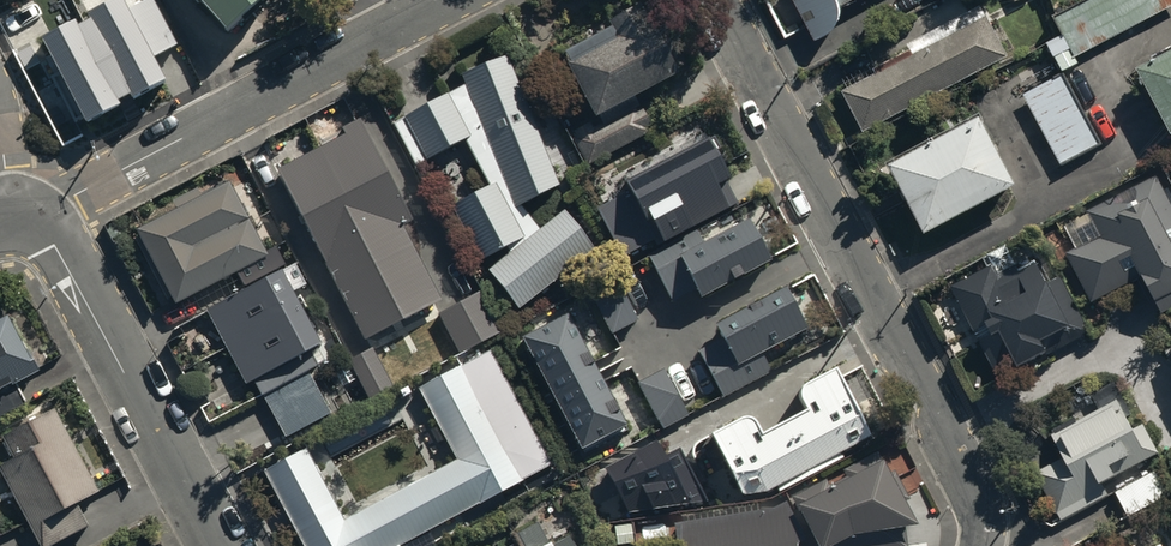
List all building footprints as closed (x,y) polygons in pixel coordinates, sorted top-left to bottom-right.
[(54,36),(98,13),(90,0),(36,0),(54,36)] [(224,28),(257,0),(200,0),(224,28)] [(603,24),(554,51),(589,114),(568,126),(585,158),(645,125),(628,94),(670,71),(663,58),(671,54),(658,32),(655,34),(636,0),(600,20),(603,24)] [(814,35),(816,34),(817,34),(819,34),(820,33),(821,33),(823,32),(824,31),(825,31),(827,30),(828,29),(829,28),(830,27),(831,26),(832,25),(833,24),(834,23),(835,22),(836,21),(837,20),(838,18),(838,17),(839,16),(839,14),(840,13),(840,12),(841,10),(841,9),(841,7),(842,6),(842,5),(842,3),(842,2),(842,0),(796,0),(814,35)] [(1050,17),(1060,36),(1045,43),(1060,71),(1077,62),(1073,55),(1170,3),(1170,0),(1082,0),(1050,17)] [(912,56),(843,91),(863,131),(1009,56),(982,4),(906,44),(912,56)] [(114,21),(46,59),(86,136),(155,98),(137,65),(159,52),(152,39),(168,30),(156,6),(117,27),(114,21)] [(1132,70),(1167,136),(1170,134),(1170,49),(1132,70)] [(463,85),(393,124),(415,164),(464,140),(488,185),(450,204),(479,259),(503,247),(508,253),(487,269),(517,308),(592,248),(562,209),(537,228),(521,203),(557,185),(504,55),(462,71),(463,85)] [(1063,75),(1022,97),(1060,166),(1101,144),(1063,75)] [(344,133),(277,167),(362,339),(439,300),(400,224),(411,219),(360,117),(340,127),(344,133)] [(961,127),(888,166),(925,233),(1017,184),(983,122),(964,132),(961,127)] [(628,168),(620,172),(644,215),(620,228),(637,260),(669,242),(666,236),(740,196),(737,190),(742,188),(711,129),(704,132),(701,126),(627,165),(628,168)] [(1065,252),(1090,302),(1139,278),(1157,314),(1170,308),(1170,209),(1155,177),(1086,211),(1098,236),(1065,252)] [(134,229),(138,236),(135,238),(166,298),(170,296),(174,303),(178,301),(181,307),(239,278),(242,285),(284,264),(274,244),(262,250),(227,181),(199,195),(196,188),(172,200),(176,208),(134,229)] [(696,233),(649,258),(671,299),(693,287),(697,295),(769,257),(746,216),(701,241),(696,233)] [(991,265),(951,286),(957,297),(947,302),(970,344),(977,341),(994,373),(1013,363),(1016,369),(1087,331),(1055,273),(1044,279),(1034,261),(1017,270),(1013,263),(995,272),(991,265)] [(281,270),(207,309),(245,385),(252,381),(260,395),(317,366),(307,348),(319,342),(281,270)] [(608,331),(634,316),(614,280),(587,294),(608,331)] [(694,349),(716,390),(763,365),(755,351),(801,326),(779,285),(711,322),(719,336),(694,349)] [(480,291),(436,313),(458,354),(501,332),(480,291)] [(623,424),(562,312),(518,336),(580,448),(623,424)] [(25,402),(14,383),(37,370),(6,314),(0,317),(0,416),(25,402)] [(262,467),(305,545),(399,545),(397,543),(549,461),(487,346),(415,385),(452,454),(340,515),(302,446),(262,467)] [(372,347),(348,360),(369,400),(393,387),(372,347)] [(661,427),(687,412),(661,365),(635,380),(661,427)] [(799,387),(809,408),(763,431),(753,412),(713,433),(744,494),(768,491),(871,434),(838,366),(799,387)] [(310,373),(264,398),(274,416),(265,421),(269,428),(278,423),(286,437),(331,412),(310,373)] [(1061,457),(1033,471),(1058,519),(1110,493),(1103,480),(1156,453),(1140,422),(1130,428),(1123,415),(1129,412),(1113,382),(1090,394),(1099,410),(1076,422),(1073,417),(1051,428),(1053,433),(1049,435),(1061,457)] [(14,459),(0,466),(0,473),(38,545),(45,545),(88,523),(77,502),(97,491),(54,407),(1,435),(14,459)] [(658,440),(606,467),(630,513),(708,501),(680,448),(666,455),(658,440)] [(675,545),(795,545),(795,543),(810,535),(816,545),(905,545),(904,527),(913,522),(901,500),(907,496),(893,471),(889,473),(876,449),(771,508),(675,519),(675,545)] [(1123,476),(1128,484),(1112,493),(1125,514),(1162,491),(1150,471),(1136,480),(1131,471),(1123,476)] [(565,534),(549,543),(551,545),(572,545),(565,534)]
